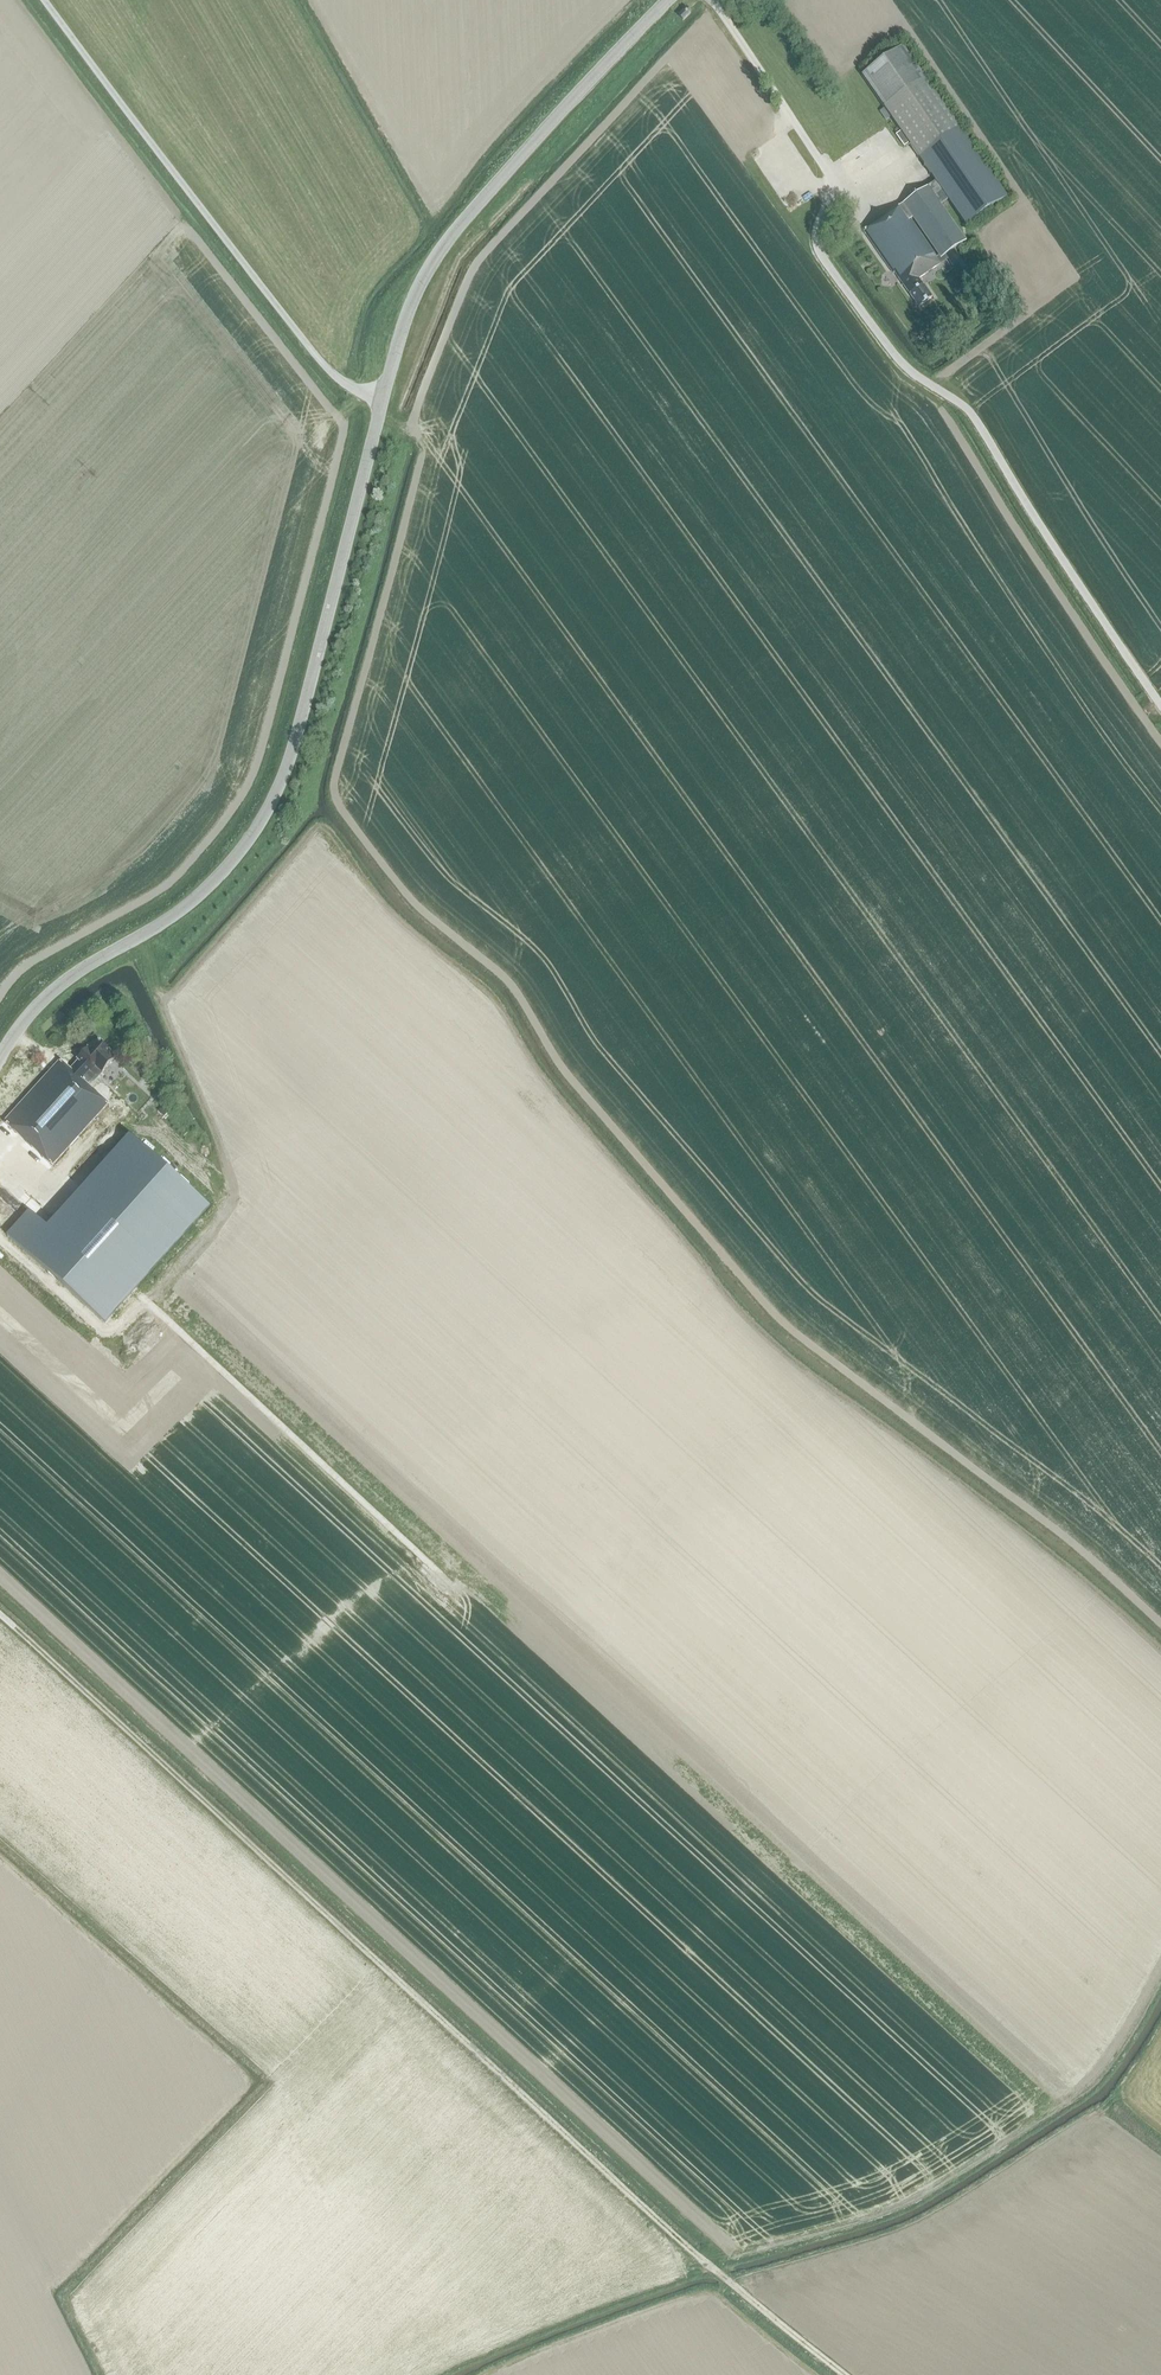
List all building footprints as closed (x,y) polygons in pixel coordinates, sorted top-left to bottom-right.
[(686,8),(678,16),(682,21),(690,13),(686,8)] [(948,200),(966,226),(1007,198),(924,78),(899,41),(857,70),(884,108),(900,131),(908,143),(935,182),(863,232),(894,277),(896,276),(917,308),(931,298),(922,285),(922,286),(917,279),(940,264),(910,220),(912,218),(940,259),(965,242),(940,205),(948,200)] [(903,147),(908,143),(900,131),(895,135),(903,147)] [(78,1061),(69,1070),(88,1087),(96,1079),(101,1073),(102,1073),(115,1059),(108,1052),(109,1051),(100,1043),(91,1052),(88,1049),(77,1060),(78,1061)] [(155,1091),(147,1097),(152,1104),(160,1098),(155,1091)] [(85,1201),(85,1202),(76,1213),(75,1212),(74,1213),(75,1214),(65,1224),(61,1228),(62,1228),(57,1233),(55,1235),(29,1211),(6,1236),(47,1272),(48,1271),(58,1280),(57,1281),(104,1323),(208,1206),(137,1143),(85,1201)]
